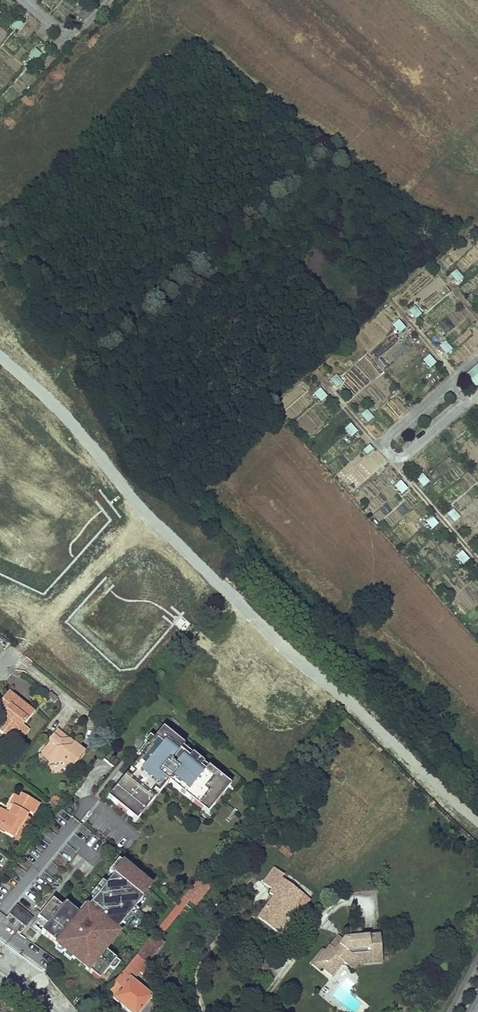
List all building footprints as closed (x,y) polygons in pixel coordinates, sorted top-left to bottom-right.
[(27,58),(34,63),(41,53),(34,48),(27,58)] [(457,285),(464,279),(456,269),(449,275),(457,285)] [(406,314),(416,321),(422,312),(412,306),(406,314)] [(399,333),(405,328),(399,319),(392,325),(399,333)] [(438,347),(445,356),(452,349),(445,341),(438,347)] [(422,360),(429,369),(436,364),(429,355),(422,360)] [(465,373),(474,387),(477,384),(477,364),(465,373)] [(336,390),(344,383),(336,374),(328,380),(336,390)] [(319,389),(313,395),(322,402),(327,395),(319,389)] [(367,424),(374,417),(366,409),(360,416),(367,424)] [(348,436),(356,433),(352,424),(345,427),(348,436)] [(424,474),(417,478),(422,487),(429,483),(424,474)] [(401,494),(408,489),(401,480),(394,485),(401,494)] [(454,508),(445,514),(452,524),(461,518),(454,508)] [(432,516),(425,521),(431,529),(438,524),(432,516)] [(455,555),(460,564),(468,560),(463,551),(455,555)] [(32,709),(8,690),(0,700),(0,702),(6,707),(3,710),(0,714),(0,728),(3,731),(6,727),(13,733),(21,722),(32,709)] [(55,695),(49,690),(45,694),(52,699),(55,695)] [(16,741),(27,728),(21,722),(13,733),(6,727),(3,731),(16,741)] [(68,738),(54,728),(51,732),(58,737),(68,738)] [(184,745),(162,728),(148,746),(149,747),(129,771),(133,774),(130,779),(126,775),(112,793),(116,796),(111,801),(132,818),(137,813),(140,816),(168,782),(202,809),(205,805),(210,810),(227,789),(222,785),(225,781),(183,746),(184,745)] [(51,732),(48,737),(49,738),(42,749),(50,755),(50,761),(61,760),(68,759),(73,763),(84,749),(68,738),(58,737),(51,732)] [(50,755),(42,749),(38,754),(48,762),(50,761),(50,755)] [(9,803),(13,806),(9,813),(5,810),(2,809),(0,813),(0,830),(12,837),(18,827),(22,829),(28,816),(26,815),(28,811),(32,813),(38,803),(21,793),(19,797),(14,794),(9,803)] [(13,806),(9,803),(5,810),(9,813),(13,806)] [(18,827),(12,837),(16,839),(22,829),(18,827)] [(290,853),(281,846),(276,855),(285,860),(290,853)] [(150,887),(122,864),(113,876),(113,877),(106,886),(104,884),(92,899),(94,901),(88,908),(88,909),(82,917),(65,904),(62,908),(53,900),(38,918),(40,921),(35,927),(42,933),(44,935),(45,935),(56,944),(55,944),(57,946),(58,945),(87,968),(85,969),(99,980),(116,960),(102,949),(108,942),(110,944),(119,932),(117,931),(123,924),(124,925),(137,910),(135,909),(143,899),(141,898),(150,887)] [(283,875),(274,868),(263,883),(272,890),(269,894),(273,897),(277,900),(273,904),(270,901),(262,912),(279,925),(291,910),(302,895),(281,879),(283,875)] [(210,887),(199,878),(184,898),(188,901),(194,906),(210,887)] [(188,901),(184,898),(154,934),(158,938),(188,901)] [(35,922),(19,908),(12,917),(28,930),(35,922)] [(279,925),(262,912),(258,917),(281,934),(296,913),(291,910),(279,925)] [(253,939),(249,935),(231,955),(235,959),(253,939)] [(28,951),(50,967),(55,960),(22,936),(16,944),(28,952),(28,951)] [(382,956),(380,936),(360,937),(345,939),(342,942),(335,950),(330,946),(325,953),(322,951),(312,964),(319,970),(321,968),(332,977),(343,964),(347,967),(354,959),(382,956)] [(151,938),(107,992),(114,997),(113,999),(129,1011),(154,1011),(159,1006),(151,1000),(152,997),(133,982),(139,973),(141,974),(148,966),(146,965),(162,944),(157,939),(156,942),(151,938)] [(335,950),(342,942),(338,938),(330,946),(335,950)] [(383,962),(382,956),(354,959),(347,967),(352,971),(358,964),(383,962)]
